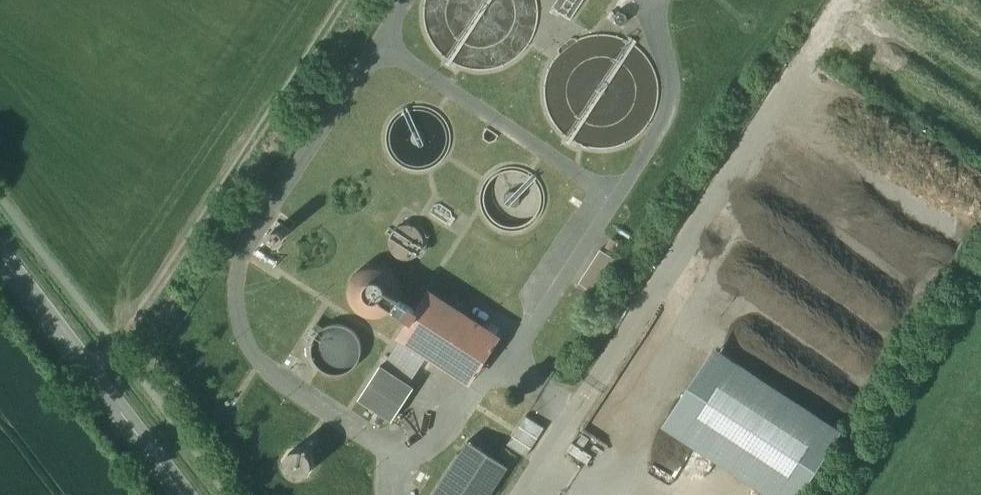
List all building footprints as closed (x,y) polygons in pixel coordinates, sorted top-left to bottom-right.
[(282,212),(256,252),(275,265),(278,260),(274,257),(297,222),(282,212)] [(621,262),(601,249),(579,283),(599,296),(621,262)] [(496,337),(430,294),(418,313),(412,322),(403,336),(469,379),(496,337)] [(715,352),(668,424),(679,431),(777,494),(796,494),(837,432),(715,352)] [(415,387),(381,365),(359,399),(376,410),(387,417),(393,421),(415,387)] [(387,417),(376,410),(369,421),(380,428),(387,417)] [(526,416),(508,444),(526,456),(545,428),(526,416)] [(567,451),(586,463),(591,456),(583,451),(591,438),(583,434),(576,446),(572,443),(567,451)] [(433,494),(490,494),(509,466),(469,440),(433,494)]
